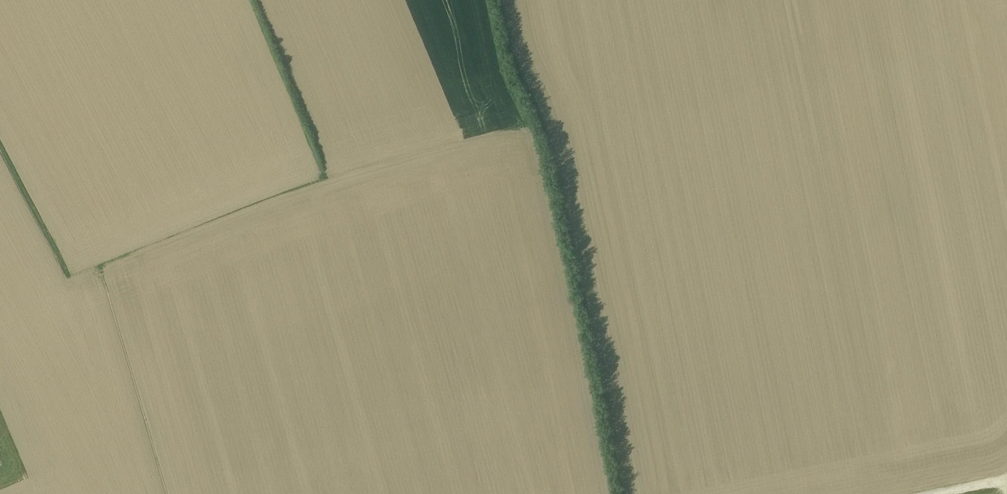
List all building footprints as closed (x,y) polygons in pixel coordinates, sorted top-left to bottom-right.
[(953,493),(971,492),(970,481),(952,483),(953,493)]
